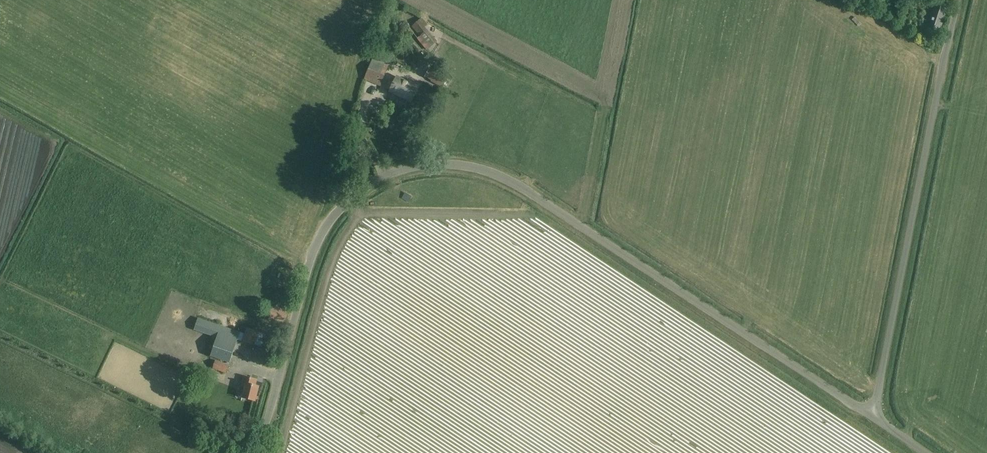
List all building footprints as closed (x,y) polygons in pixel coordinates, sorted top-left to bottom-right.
[(947,6),(943,4),(944,0),(936,0),(936,2),(930,0),(914,0),(914,3),(923,6),(924,2),(935,6),(930,22),(928,21),(926,26),(928,26),(928,28),(939,31),(947,6)] [(373,60),(369,70),(365,80),(380,86),(384,76),(388,66),(373,60)] [(425,78),(444,88),(449,79),(430,69),(425,78)] [(397,78),(395,82),(390,91),(411,101),(419,86),(409,81),(408,83),(397,78)] [(266,336),(257,333),(248,329),(246,335),(202,319),(198,330),(220,338),(213,356),(232,362),(239,340),(262,348),(266,336)] [(213,370),(227,374),(230,366),(215,362),(213,370)] [(214,372),(213,376),(226,381),(227,377),(214,372)] [(242,398),(246,399),(256,402),(259,387),(256,386),(257,380),(243,377),(240,393),(243,394),(242,398)]
